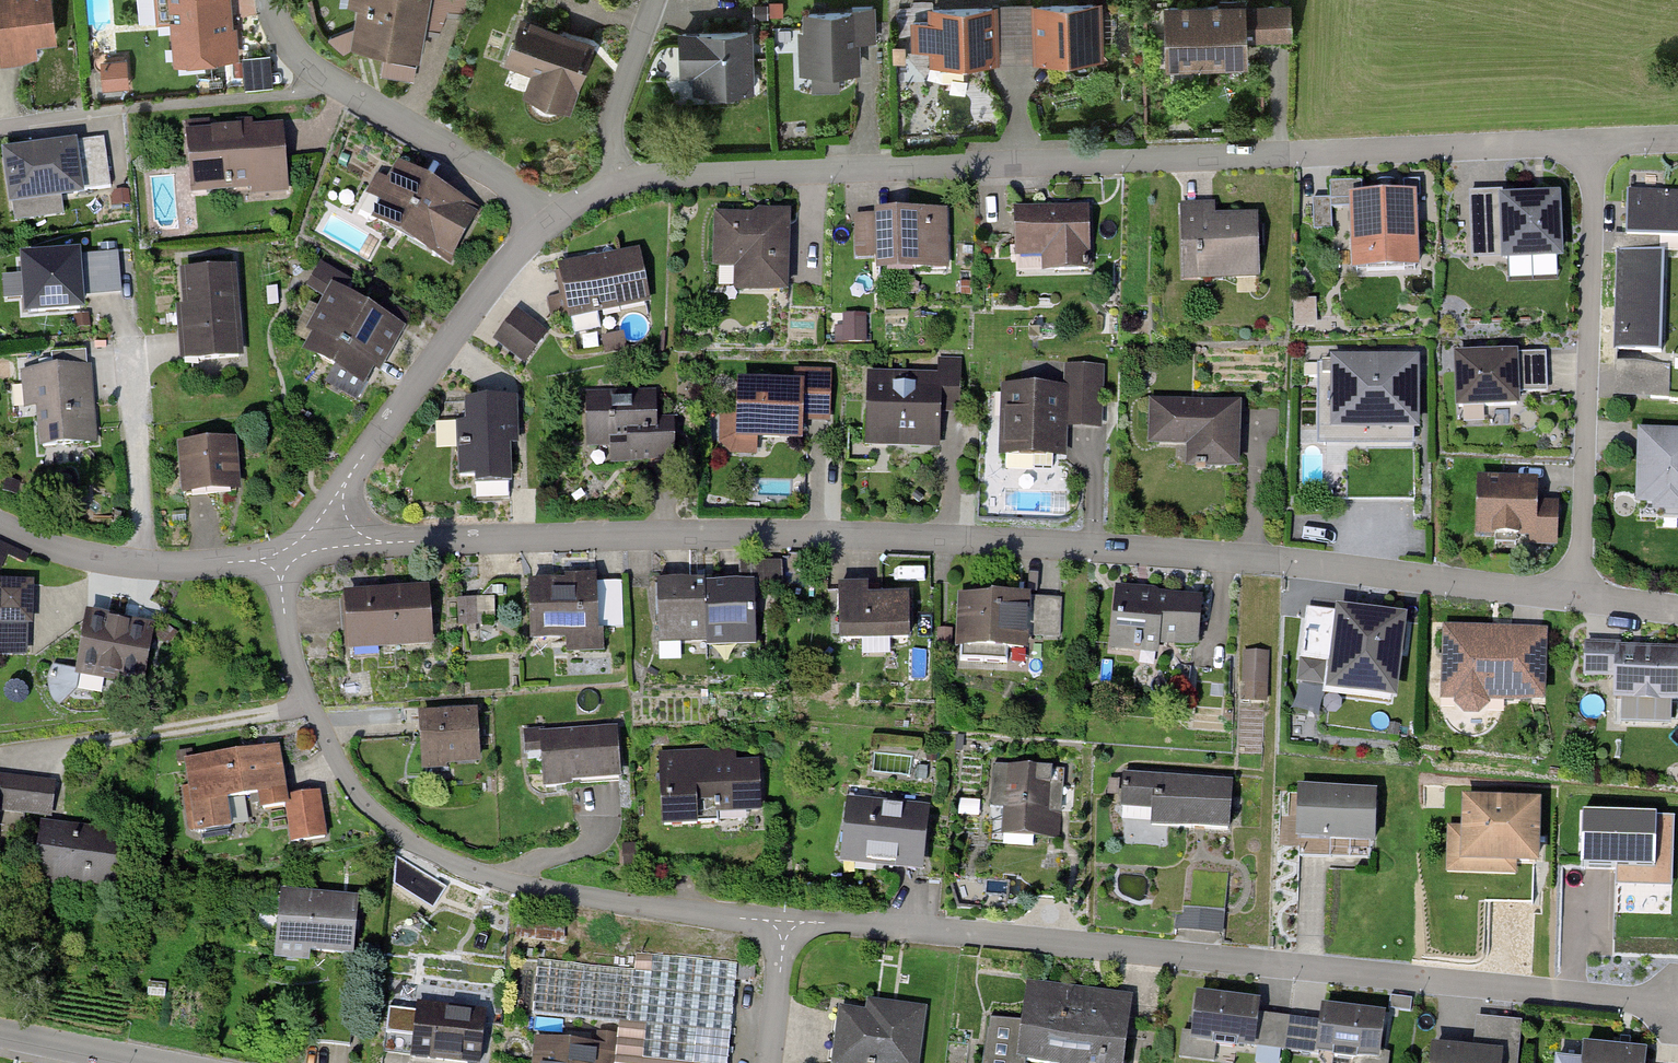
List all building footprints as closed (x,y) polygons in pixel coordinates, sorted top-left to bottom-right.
[(38,55),(37,44),(57,41),(52,0),(0,0),(0,60),(38,55)] [(176,66),(243,62),(239,0),(172,0),(176,66)] [(434,0),(358,0),(350,44),(424,57),(430,26),(434,0)] [(430,26),(448,29),(452,8),(471,11),(473,0),(434,0),(430,26)] [(1000,1),(1002,62),(1037,61),(1034,0),(1030,0),(1000,1)] [(1037,61),(1108,58),(1106,0),(1034,0),(1037,61)] [(1164,0),(1166,68),(1250,66),(1249,39),(1248,2),(1248,0),(1179,0),(1164,0)] [(1002,62),(1000,1),(930,4),(931,18),(914,19),(915,47),(932,46),(933,65),(1002,62)] [(1294,1),(1248,2),(1249,39),(1295,38),(1294,1)] [(862,9),(863,40),(881,40),(880,4),(854,4),(854,9),(862,9)] [(854,9),(803,11),(805,74),(816,74),(817,92),(846,92),(846,72),(864,71),(863,40),(862,9),(854,9)] [(601,41),(527,13),(508,64),(536,74),(527,96),(574,114),(601,41)] [(681,82),(694,81),(695,94),(760,91),(758,26),(679,29),(681,82)] [(134,58),(103,60),(105,89),(135,87),(134,58)] [(267,191),(292,190),(288,123),(188,129),(192,193),(245,190),(246,200),(267,198),(267,191)] [(90,142),(12,152),(19,206),(97,195),(90,142)] [(455,266),(486,208),(401,162),(391,180),(380,174),(369,194),(382,201),(371,220),(455,266)] [(1350,193),(1366,193),(1366,179),(1333,180),(1334,197),(1316,198),(1317,232),(1351,231),(1350,193)] [(1631,187),(1629,236),(1664,238),(1677,238),(1677,189),(1631,187)] [(1501,190),(1471,191),(1475,267),(1505,265),(1504,263),(1501,196),(1501,190)] [(1366,193),(1350,193),(1351,231),(1352,272),(1420,270),(1418,191),(1366,193)] [(1562,193),(1501,196),(1504,263),(1566,260),(1562,193)] [(1222,213),(1221,200),(1183,202),(1185,278),(1265,276),(1263,212),(1222,213)] [(1019,208),(1021,255),(1048,254),(1049,275),(1095,273),(1092,205),(1019,208)] [(713,264),(737,264),(736,289),(792,291),(795,208),(754,207),(754,214),(715,213),(713,264)] [(873,209),(873,213),(859,213),(859,243),(877,243),(877,270),(953,270),(953,209),(873,209)] [(1629,236),(1618,236),(1617,254),(1621,254),(1664,256),(1664,238),(1629,236)] [(644,244),(558,262),(570,320),(656,303),(644,244)] [(29,311),(86,305),(81,250),(23,255),(29,311)] [(1664,256),(1621,254),(1616,352),(1664,354),(1669,256),(1664,256)] [(322,263),(308,287),(330,300),(337,288),(347,293),(354,282),(322,263)] [(240,267),(179,270),(184,360),(245,357),(240,267)] [(330,300),(300,349),(370,390),(406,328),(347,293),(337,288),(330,300)] [(521,306),(496,341),(531,365),(556,331),(521,306)] [(1518,347),(1455,348),(1456,401),(1519,399),(1518,381),(1549,381),(1549,346),(1518,347)] [(1424,459),(1426,354),(1310,353),(1308,457),(1424,459)] [(943,412),(968,413),(970,360),(945,359),(944,375),(943,412)] [(1111,364),(1072,363),(1071,387),(1070,428),(1109,429),(1111,364)] [(1675,365),(1617,364),(1616,400),(1674,402),(1675,365)] [(98,365),(25,369),(27,407),(38,406),(40,447),(102,444),(98,365)] [(806,422),(835,423),(837,370),(798,369),(797,382),(808,382),(806,422)] [(944,375),(872,372),(869,448),(941,451),(943,412),(944,375)] [(797,382),(738,380),(737,417),(736,439),(760,439),(806,441),(806,422),(808,382),(797,382)] [(1071,387),(1003,384),(1001,456),(1069,458),(1070,428),(1071,387)] [(663,390),(590,390),(590,450),(611,450),(611,465),(679,465),(679,418),(663,418),(663,390)] [(459,424),(461,485),(517,484),(515,439),(523,438),(522,399),(466,401),(466,423),(459,424)] [(1244,401),(1153,401),(1153,449),(1189,449),(1189,470),(1244,470),(1244,401)] [(760,457),(760,439),(736,439),(737,417),(722,416),(723,443),(738,457),(760,457)] [(1639,427),(1636,507),(1654,507),(1654,518),(1677,519),(1677,429),(1639,427)] [(183,499),(243,495),(240,439),(179,443),(183,499)] [(1540,497),(1541,483),(1482,480),(1479,537),(1538,540),(1540,497)] [(1562,549),(1564,499),(1540,497),(1538,540),(1538,548),(1562,549)] [(788,588),(786,560),(744,562),(745,582),(752,582),(753,590),(788,588)] [(606,649),(605,630),(604,582),(603,575),(529,577),(531,640),(567,639),(567,650),(606,649)] [(704,578),(657,581),(661,645),(707,642),(704,585),(704,578)] [(605,630),(629,629),(627,581),(604,582),(605,630)] [(37,582),(0,582),(0,656),(31,656),(31,624),(37,624),(37,582)] [(745,582),(704,585),(707,642),(707,647),(756,644),(753,590),(752,582),(745,582)] [(912,638),(911,594),(873,595),(873,582),(839,584),(841,640),(912,638)] [(431,588),(346,591),(349,652),(434,648),(431,588)] [(1199,647),(1204,597),(1118,588),(1112,649),(1160,654),(1161,643),(1199,647)] [(1048,634),(1050,596),(959,592),(958,629),(974,630),(973,647),(1024,649),(1024,633),(1048,634)] [(499,616),(498,597),(465,597),(466,624),(488,624),(488,616),(499,616)] [(1326,684),(1325,689),(1395,698),(1406,615),(1336,605),(1335,612),(1326,684)] [(1335,612),(1308,608),(1299,681),(1326,684),(1335,612)] [(145,683),(153,622),(85,613),(76,673),(145,683)] [(1493,700),(1546,701),(1550,629),(1447,626),(1442,698),(1455,698),(1465,713),(1480,714),(1493,700)] [(1617,640),(1587,639),(1585,685),(1616,686),(1617,646),(1617,640)] [(1617,646),(1616,686),(1615,702),(1623,702),(1622,726),(1673,727),(1674,704),(1677,704),(1677,648),(1617,646)] [(1273,651),(1248,651),(1247,701),(1272,702),(1273,651)] [(421,764),(482,762),(479,708),(418,711),(421,764)] [(618,725),(538,730),(542,785),(621,781),(618,725)] [(280,743),(183,756),(192,821),(200,820),(202,833),(234,828),(260,825),(257,809),(288,805),(287,795),(280,743)] [(707,746),(663,748),(666,824),(698,823),(698,815),(766,812),(763,748),(707,750),(707,746)] [(1068,768),(999,762),(993,828),(1062,834),(1068,768)] [(1123,821),(1232,827),(1234,776),(1126,770),(1123,821)] [(2,809),(58,814),(61,778),(0,773),(0,835),(2,809)] [(1388,783),(1308,780),(1304,876),(1384,879),(1388,783)] [(329,835),(323,790),(287,795),(288,805),(293,840),(329,835)] [(922,871),(930,802),(849,793),(841,862),(922,871)] [(1546,801),(1471,798),(1469,856),(1494,857),(1492,900),(1542,902),(1546,801)] [(1671,892),(1674,820),(1583,817),(1581,873),(1615,874),(1615,890),(1671,892)] [(42,820),(35,883),(116,892),(123,828),(42,820)] [(276,959),(309,962),(310,952),(351,956),(357,896),(283,889),(276,959)] [(1182,933),(1225,937),(1228,907),(1184,903),(1182,933)] [(741,961),(643,950),(640,969),(545,959),(539,1012),(620,1021),(616,1062),(730,1062),(741,961)] [(1137,995),(1027,979),(1021,1022),(1014,1062),(1127,1062),(1137,995)] [(1260,998),(1197,990),(1192,1030),(1191,1041),(1220,1045),(1254,1049),(1259,1010),(1260,998)] [(1421,997),(1394,994),(1393,1007),(1420,1010),(1421,997)] [(872,1010),(841,1004),(835,1062),(925,1062),(933,1004),(873,996),(872,1010)] [(488,1004),(422,998),(416,1060),(449,1062),(482,1062),(488,1004)] [(1316,1057),(1340,1060),(1363,1062),(1379,1062),(1381,1051),(1386,1012),(1322,1004),(1321,1018),(1316,1056),(1316,1057)] [(1321,1018),(1259,1010),(1254,1049),(1316,1056),(1321,1018)] [(1480,1016),(1477,1039),(1507,1042),(1505,1062),(1519,1062),(1523,1020),(1480,1016)] [(994,1018),(987,1062),(1014,1062),(1021,1022),(994,1018)] [(1192,1030),(1186,1029),(1183,1059),(1216,1062),(1218,1062),(1220,1045),(1191,1041),(1192,1030)] [(537,1036),(534,1062),(611,1062),(614,1045),(537,1036)] [(1433,1042),(1431,1062),(1502,1062),(1503,1049),(1433,1042)] [(1588,1043),(1586,1060),(1586,1062),(1646,1062),(1648,1048),(1588,1043)] [(1381,1051),(1379,1062),(1395,1062),(1396,1053),(1381,1051)]
